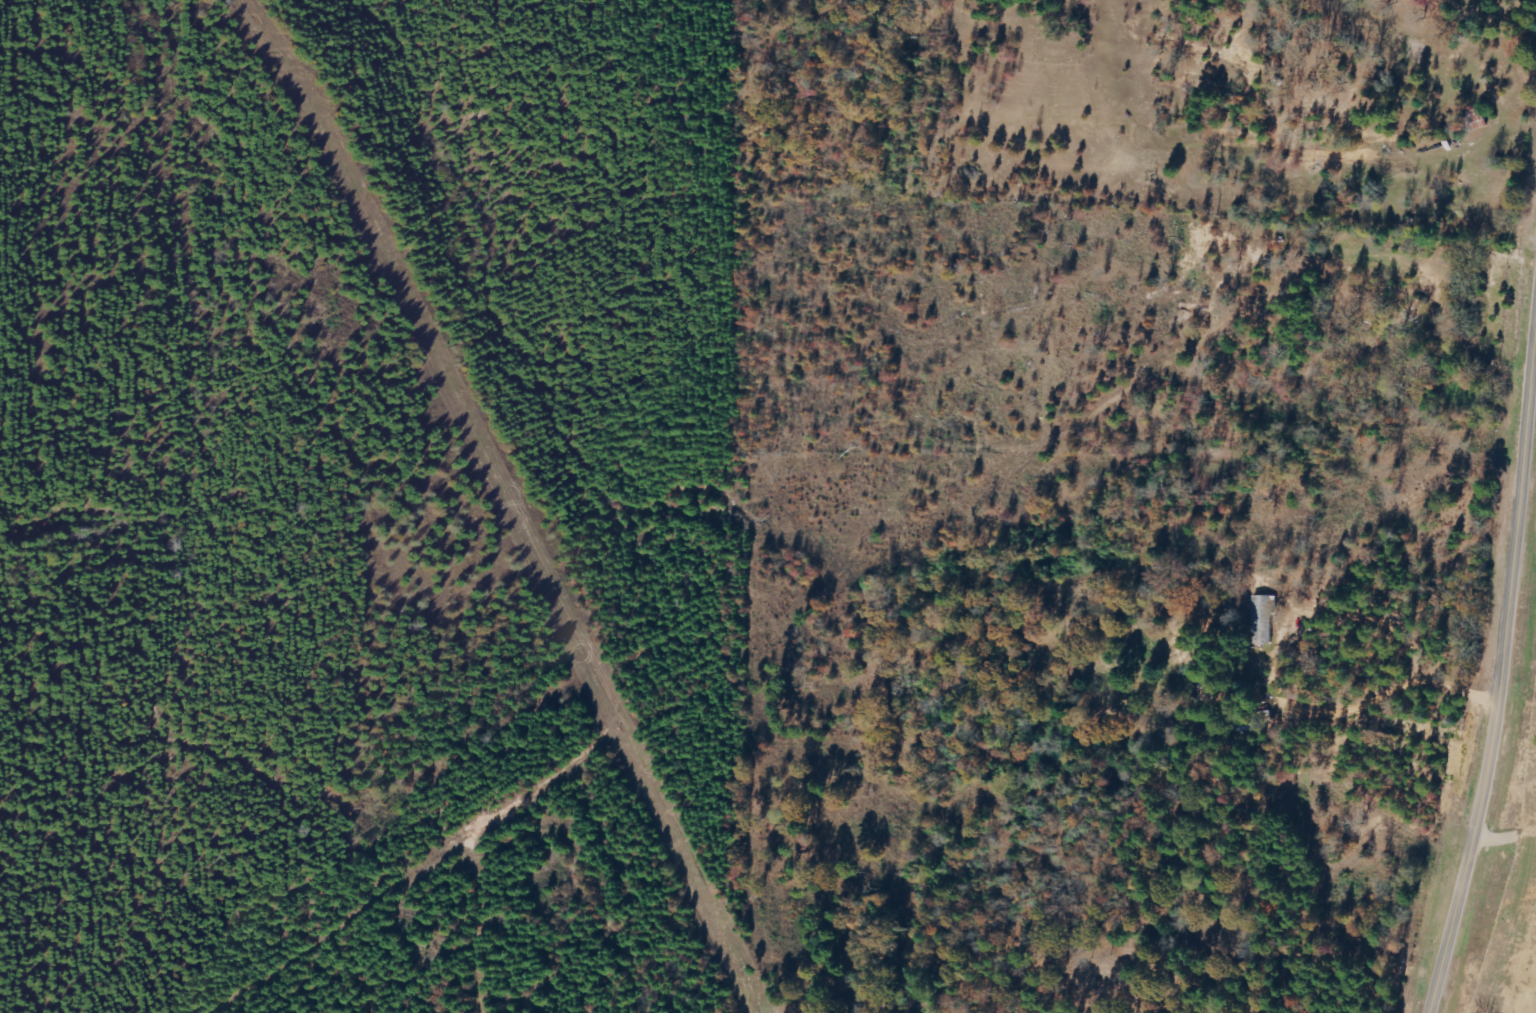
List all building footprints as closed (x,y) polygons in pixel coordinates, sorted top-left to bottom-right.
[(1255,597),(1256,643),(1276,643),(1275,597),(1255,597)]
